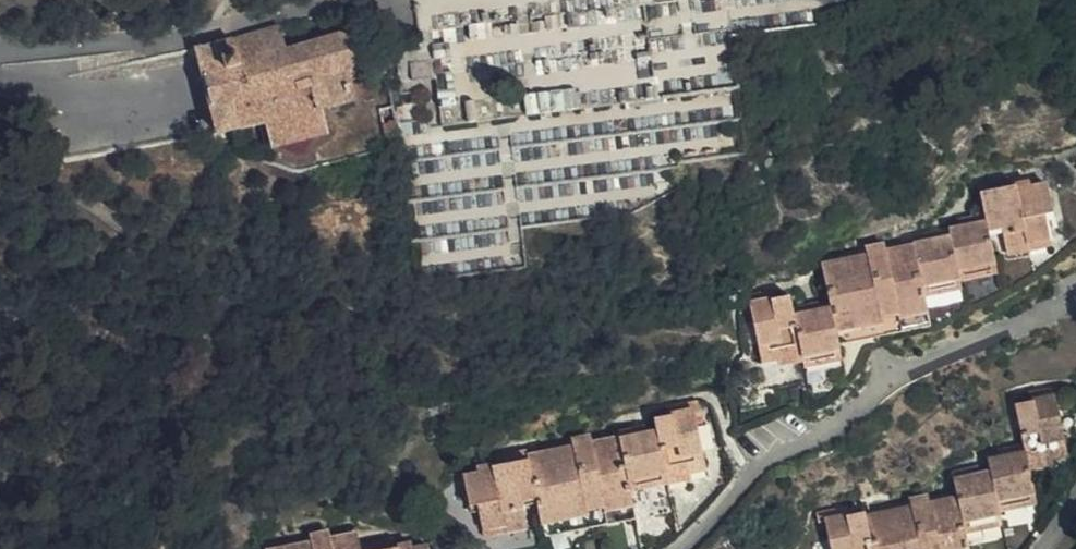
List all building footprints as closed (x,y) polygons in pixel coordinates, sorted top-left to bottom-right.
[(193,54),(215,131),(215,136),(237,131),(257,126),(314,111),(345,103),(341,86),(338,74),(345,72),(350,69),(355,63),(356,56),(355,49),(349,41),(341,37),(332,38),(283,51),(277,29),(193,54)] [(406,69),(404,53),(382,58),(384,73),(406,69)] [(384,94),(380,76),(366,80),(370,97),(384,94)] [(370,97),(366,80),(341,86),(345,103),(370,97)] [(381,139),(395,138),(388,109),(374,113),(381,139)] [(314,111),(257,126),(265,153),(321,137),(314,111)] [(968,177),(975,209),(978,227),(991,224),(996,249),(1018,245),(1018,237),(1038,233),(1034,213),(1043,211),(1036,180),(1020,183),(1018,176),(992,181),(990,172),(968,177)] [(978,227),(975,209),(963,212),(960,213),(962,220),(942,225),(953,275),(974,271),(972,262),(985,259),(978,227)] [(953,275),(942,225),(924,228),(925,235),(907,239),(908,252),(918,291),(940,286),(939,277),(953,275)] [(1040,240),(1038,233),(1018,237),(1018,245),(1040,240)] [(908,252),(907,239),(904,235),(814,254),(816,265),(861,255),(864,268),(884,265),(883,257),(908,252)] [(920,303),(918,291),(908,252),(883,257),(884,265),(864,268),(861,255),(816,265),(825,305),(829,322),(856,315),(857,322),(895,314),(894,309),(920,303)] [(758,299),(768,298),(768,290),(757,293),(758,299)] [(795,354),(785,306),(782,295),(768,298),(758,299),(757,293),(736,297),(737,308),(744,307),(756,362),(795,354)] [(925,322),(920,303),(894,309),(895,314),(857,322),(856,315),(829,322),(833,342),(925,322)] [(829,322),(825,305),(804,310),(803,304),(785,306),(795,354),(796,355),(813,353),(815,361),(836,357),(833,342),(829,322)] [(1056,388),(1037,392),(1038,401),(1027,404),(1016,406),(1023,446),(1027,466),(1064,459),(1052,399),(1058,398),(1056,388)] [(1038,401),(1037,392),(1029,393),(1027,395),(1027,404),(1038,401)] [(700,399),(676,403),(678,413),(668,415),(656,417),(659,432),(667,472),(707,463),(696,411),(703,408),(700,399)] [(678,413),(676,403),(666,406),(668,415),(678,413)] [(668,480),(667,472),(659,432),(637,436),(635,427),(618,430),(622,447),(628,478),(647,474),(649,484),(668,480)] [(622,447),(618,430),(575,439),(576,450),(579,462),(598,459),(597,452),(622,447)] [(576,450),(575,439),(528,449),(529,458),(540,457),(576,450)] [(1033,496),(1027,466),(1023,446),(1006,449),(1007,456),(1003,458),(988,460),(988,472),(996,513),(1017,508),(1015,499),(1033,496)] [(631,500),(628,478),(622,447),(597,452),(598,459),(579,462),(590,517),(609,512),(609,506),(631,500)] [(538,497),(529,458),(528,449),(505,453),(507,464),(480,469),(480,473),(464,476),(469,503),(478,502),(482,526),(506,521),(508,530),(530,526),(525,499),(538,497)] [(590,517),(579,462),(576,450),(540,457),(529,458),(538,497),(541,518),(569,512),(571,520),(590,517)] [(996,513),(988,472),(972,474),(971,470),(949,474),(951,491),(954,508),(956,520),(974,517),(977,529),(998,526),(996,513)] [(954,508),(951,491),(858,506),(859,517),(910,508),(912,521),(929,520),(929,513),(954,508)] [(635,517),(631,500),(609,506),(609,512),(590,517),(592,527),(635,517)] [(858,506),(845,508),(837,510),(836,504),(814,507),(815,517),(821,517),(827,548),(865,548),(859,517),(858,506)] [(956,520),(954,508),(929,513),(929,520),(912,521),(910,508),(859,517),(865,548),(962,548),(956,520)] [(592,527),(590,517),(571,520),(569,512),(541,518),(545,536),(592,527)] [(484,535),(508,530),(506,521),(482,526),(484,535)] [(303,548),(331,548),(353,545),(348,526),(300,536),(302,545),(303,548)] [(253,548),(283,548),(302,545),(300,536),(252,547),(253,548)] [(353,545),(354,548),(422,548),(422,546),(407,548),(405,543),(376,548),(374,541),(353,545)]
